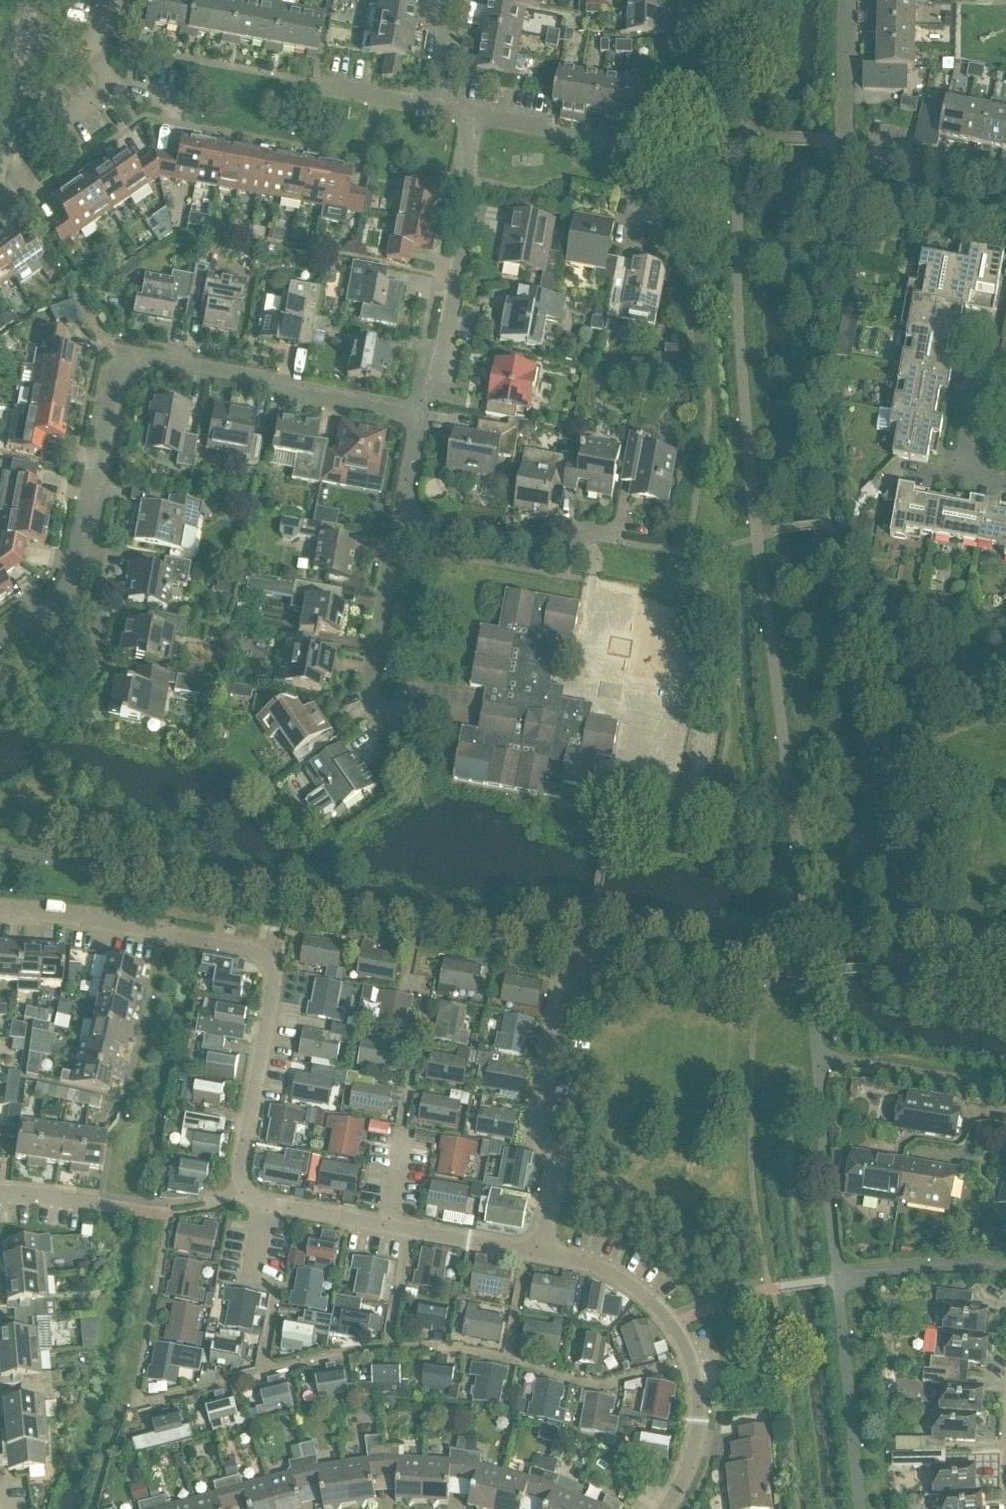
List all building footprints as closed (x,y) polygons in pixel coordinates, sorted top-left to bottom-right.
[(149,1),(145,24),(155,25),(167,28),(172,0),(149,0),(149,1)] [(181,30),(188,32),(194,0),(172,0),(167,28),(181,30)] [(209,35),(216,0),(194,0),(188,32),(198,33),(209,35)] [(229,0),(216,0),(209,35),(223,38),(231,39),(237,4),(229,2),(229,1),(229,0)] [(247,1),(246,5),(237,4),(231,39),(240,41),(252,43),(260,2),(257,1),(251,0),(247,0),(247,1)] [(378,1),(376,11),(412,18),(415,1),(415,0),(378,0),(378,1)] [(630,1),(629,6),(627,6),(626,12),(672,14),(672,1),(666,1),(666,0),(630,0),(630,1)] [(266,46),(274,47),(280,11),(271,10),(273,4),(260,2),(252,43),(266,46)] [(883,15),(868,15),(868,25),(916,27),(917,4),(906,3),(880,3),(879,4),(884,5),(883,15)] [(526,12),(490,5),(488,19),(486,27),(522,34),(526,12)] [(283,49),(295,51),(303,10),(302,9),(290,7),(289,13),(280,11),(274,47),(283,49)] [(319,45),(324,19),(314,18),(315,12),(303,10),(295,51),(308,54),(317,55),(319,45)] [(423,29),(411,26),(412,18),(376,11),(373,32),(421,41),(423,32),(423,29)] [(628,34),(665,36),(665,26),(671,26),(672,14),(626,12),(626,18),(629,18),(628,34)] [(883,47),(915,48),(916,27),(868,25),(867,35),(883,35),(883,46),(883,47)] [(482,49),(518,55),(522,34),(486,27),(485,36),(482,49)] [(561,33),(549,31),(548,38),(559,40),(561,33)] [(565,42),(573,44),(575,32),(567,31),(565,42)] [(406,51),(419,53),(419,50),(421,41),(373,32),(369,54),(386,57),(382,79),(400,82),(406,51)] [(546,46),(558,49),(559,40),(548,38),(546,46)] [(610,54),(610,42),(602,41),(602,53),(608,53),(610,54)] [(617,42),(617,54),(625,54),(625,42),(617,42)] [(633,54),(633,43),(625,42),(625,54),(630,54),(633,54)] [(882,57),(882,67),(882,69),(909,69),(909,70),(915,70),(915,48),(883,47),(883,46),(867,45),(867,56),(882,57)] [(484,72),(514,77),(514,76),(518,55),(482,49),(480,61),(479,69),(473,68),(471,77),(483,79),(484,72)] [(970,65),(967,77),(975,79),(977,67),(970,65)] [(863,90),(908,92),(909,70),(909,69),(882,69),(882,67),(878,67),(878,68),(864,67),(864,68),(863,90)] [(982,81),(985,69),(977,67),(975,79),(982,81)] [(564,106),(561,120),(573,122),(583,70),(577,69),(576,72),(560,69),(558,84),(557,85),(554,105),(564,106)] [(597,113),(604,77),(588,74),(589,71),(583,70),(573,122),(585,124),(588,111),(597,113)] [(604,77),(597,113),(606,114),(604,128),(616,130),(625,78),(619,77),(619,80),(604,77)] [(640,120),(642,109),(647,85),(631,82),(631,79),(625,78),(616,130),(628,132),(630,119),(640,120)] [(903,98),(901,110),(909,112),(911,100),(903,98)] [(916,113),(919,101),(911,100),(909,112),(916,113)] [(940,138),(941,138),(947,140),(947,143),(961,146),(962,138),(969,106),(947,102),(946,108),(940,138)] [(987,161),(990,144),(1005,147),(1005,141),(1005,105),(992,102),(990,111),(980,160),(987,161)] [(925,103),(915,147),(938,152),(941,138),(940,138),(946,108),(925,103)] [(974,145),(981,147),(978,160),(980,160),(990,111),(969,106),(962,138),(975,141),(974,145)] [(173,158),(154,154),(159,178),(195,185),(203,144),(181,139),(177,162),(173,161),(173,158)] [(216,194),(225,142),(218,141),(217,146),(203,144),(195,185),(214,188),(213,193),(216,194)] [(238,193),(245,151),(231,149),(232,143),(225,142),(216,194),(218,194),(219,189),(238,193)] [(258,201),(268,150),(261,148),(260,154),(245,151),(238,193),(256,196),(255,201),(258,201)] [(280,201),(288,159),(274,156),(275,151),(268,150),(258,201),(261,202),(262,197),(280,201)] [(129,199),(134,196),(159,178),(154,154),(138,165),(140,168),(136,170),(134,167),(123,152),(105,164),(129,199)] [(301,209),(310,157),(303,156),(302,162),(288,159),(280,201),(299,204),(298,209),(301,209)] [(304,210),(304,205),(323,208),(330,167),(316,164),(317,159),(310,157),(301,209),(304,210)] [(129,199),(105,164),(93,173),(90,168),(84,172),(114,216),(116,214),(113,210),(129,199)] [(349,193),(353,171),(330,167),(323,208),(362,215),(362,214),(366,193),(353,191),(353,194),(349,193)] [(109,213),(111,217),(114,216),(84,172),(78,176),(81,181),(69,189),(93,224),(109,213)] [(368,177),(366,193),(362,214),(370,215),(374,195),(376,195),(379,179),(368,177)] [(417,201),(418,197),(421,198),(424,185),(401,181),(394,220),(435,227),(440,205),(417,201)] [(77,248),(71,239),(93,224),(69,189),(51,202),(64,220),(60,223),(58,220),(48,227),(61,246),(68,254),(77,248)] [(190,214),(188,226),(208,230),(210,218),(190,214)] [(511,214),(501,265),(544,272),(545,273),(549,252),(555,222),(511,214)] [(613,225),(578,218),(569,264),(605,270),(602,284),(614,286),(619,260),(607,258),(608,251),(606,251),(607,244),(609,244),(613,225)] [(158,227),(151,232),(156,239),(158,243),(171,234),(168,219),(158,227)] [(387,259),(409,263),(412,250),(408,250),(409,246),(431,250),(435,227),(394,220),(387,259)] [(253,228),(251,238),(263,240),(265,230),(253,228)] [(33,238),(22,245),(24,247),(21,250),(8,231),(0,237),(0,259),(14,279),(36,263),(46,278),(56,271),(46,256),(33,238)] [(923,255),(915,298),(915,299),(964,308),(994,314),(999,284),(992,283),(998,254),(961,247),(958,262),(923,255)] [(544,272),(539,295),(552,298),(560,254),(549,252),(545,273),(544,272)] [(0,259),(0,288),(14,279),(0,259)] [(666,268),(632,262),(619,260),(614,286),(608,319),(623,321),(625,305),(658,311),(666,268)] [(386,270),(353,264),(347,300),(364,303),(361,320),(395,326),(403,287),(384,283),(386,270)] [(195,266),(193,277),(193,278),(202,280),(203,275),(208,276),(209,269),(195,266)] [(188,302),(189,298),(193,278),(193,277),(172,273),(171,283),(145,278),(142,292),(136,291),(134,302),(135,302),(133,316),(172,323),(176,300),(188,302)] [(189,298),(202,301),(200,314),(205,315),(202,329),(236,335),(246,283),(245,283),(244,286),(231,284),(232,279),(222,277),(221,282),(207,280),(208,276),(203,275),(202,280),(193,278),(189,298)] [(313,332),(316,319),(321,289),(290,284),(287,301),(282,300),(278,318),(263,315),(261,327),(260,327),(258,326),(258,329),(260,329),(259,339),(280,343),(281,339),(289,340),(288,344),(298,346),(300,337),(311,339),(309,348),(310,349),(313,332)] [(566,302),(570,302),(571,301),(552,298),(539,295),(513,290),(512,291),(525,294),(523,306),(509,304),(502,341),(541,348),(547,321),(562,324),(566,302)] [(901,327),(909,328),(910,327),(951,335),(951,336),(959,337),(959,336),(961,325),(955,324),(957,313),(963,314),(964,308),(915,299),(915,298),(907,296),(908,293),(900,292),(899,299),(906,300),(902,325),(895,324),(894,325),(901,327)] [(61,311),(58,307),(50,310),(56,323),(65,319),(61,311)] [(607,310),(598,308),(596,314),(600,319),(606,320),(607,310)] [(316,319),(313,332),(325,334),(328,321),(316,319)] [(946,363),(951,336),(951,335),(910,327),(909,328),(902,367),(895,365),(895,369),(951,379),(954,364),(946,363)] [(34,368),(76,375),(80,353),(58,349),(59,345),(62,345),(64,333),(41,329),(34,368)] [(350,362),(347,377),(365,381),(366,377),(380,379),(382,368),(387,369),(391,352),(375,349),(376,344),(349,339),(347,352),(352,353),(351,358),(350,358),(349,362),(350,362)] [(529,411),(534,386),(536,386),(538,372),(536,371),(537,369),(525,367),(525,369),(498,364),(488,415),(517,421),(519,409),(529,411)] [(76,375),(34,368),(31,386),(26,385),(26,388),(77,398),(79,390),(73,389),(76,375)] [(936,420),(941,393),(949,395),(951,379),(895,369),(894,372),(901,373),(894,412),(936,420)] [(30,392),(27,410),(68,418),(71,404),(76,405),(77,398),(26,388),(25,391),(30,392)] [(152,405),(149,420),(153,421),(148,448),(178,453),(176,466),(192,469),(198,438),(183,436),(188,409),(156,403),(156,406),(152,405)] [(216,406),(206,457),(208,458),(209,450),(247,457),(245,465),(257,467),(263,439),(251,437),(255,414),(240,411),(231,410),(231,409),(216,406)] [(42,436),(64,440),(68,418),(27,410),(22,434),(15,433),(13,444),(20,445),(19,449),(42,453),(44,441),(41,440),(42,436)] [(896,444),(894,458),(905,460),(928,464),(933,436),(941,437),(944,421),(936,420),(894,412),(894,413),(882,411),(878,430),(890,432),(893,437),(892,443),(896,444)] [(279,418),(272,453),(296,457),(292,480),(319,485),(327,443),(315,440),(318,425),(279,418)] [(452,470),(491,477),(495,456),(514,459),(520,429),(487,424),(485,438),(477,436),(475,435),(458,432),(452,470)] [(382,437),(343,429),(337,460),(326,458),(327,453),(326,453),(321,482),(346,487),(365,490),(368,475),(374,476),(382,437)] [(676,456),(648,451),(650,439),(631,435),(622,483),(634,485),(632,497),(667,503),(676,456)] [(571,455),(570,455),(569,461),(565,484),(564,490),(577,493),(579,480),(590,482),(587,495),(612,499),(622,447),(585,441),(584,448),(583,447),(582,452),(583,452),(581,464),(570,462),(570,461),(571,455)] [(517,510),(547,516),(553,482),(565,484),(569,461),(528,453),(517,510)] [(37,480),(3,474),(0,487),(0,513),(7,515),(49,522),(53,500),(31,496),(31,492),(35,493),(37,480)] [(853,503),(856,521),(881,496),(870,485),(853,503)] [(907,540),(908,532),(932,537),(931,543),(934,544),(942,503),(914,498),(916,491),(900,488),(896,487),(883,501),(886,503),(897,505),(891,537),(907,540)] [(134,541),(133,544),(134,544),(180,552),(184,530),(197,532),(202,503),(178,499),(176,511),(141,504),(134,541)] [(938,545),(939,538),(978,545),(986,503),(971,501),(970,509),(942,503),(934,544),(938,545)] [(1005,558),(1005,515),(1000,514),(1001,506),(986,503),(978,545),(997,549),(1005,554),(1005,558)] [(25,545),(22,544),(22,540),(45,544),(49,522),(7,515),(0,551),(21,564),(25,545)] [(290,542),(297,538),(319,541),(313,570),(327,572),(327,577),(349,581),(355,547),(341,545),(342,540),(335,538),(337,528),(283,518),(280,534),(285,541),(290,542)] [(0,551),(0,575),(3,573),(5,575),(21,564),(0,551)] [(134,565),(130,564),(127,580),(132,580),(129,594),(128,594),(126,603),(133,604),(133,603),(134,603),(167,609),(171,585),(187,588),(191,564),(165,560),(163,570),(134,565)] [(273,592),(293,595),(290,609),(303,611),(299,632),(315,634),(315,636),(319,636),(319,631),(339,635),(344,606),(339,605),(331,604),(333,590),(295,583),(249,575),(240,573),(238,587),(247,588),(247,591),(272,595),(273,592)] [(13,594),(0,575),(0,603),(13,594)] [(592,708),(562,702),(548,699),(550,687),(555,658),(558,646),(572,649),(580,606),(508,592),(501,632),(483,629),(472,686),(488,689),(480,732),(463,729),(454,779),(487,785),(544,796),(547,779),(592,788),(598,755),(612,758),(618,725),(590,720),(592,708)] [(120,654),(134,656),(135,657),(135,660),(158,664),(159,661),(169,663),(174,636),(183,637),(186,620),(152,614),(152,616),(156,617),(154,627),(134,623),(125,622),(123,637),(125,637),(122,653),(120,653),(120,654)] [(299,632),(298,641),(314,643),(315,636),(315,634),(299,632)] [(321,692),(323,680),(330,681),(335,657),(335,656),(328,654),(329,646),(314,643),(298,641),(285,638),(277,682),(274,682),(274,683),(321,692)] [(203,680),(170,675),(137,668),(134,684),(126,683),(114,681),(108,715),(119,717),(134,720),(140,721),(141,711),(162,715),(160,725),(161,725),(169,684),(176,686),(175,691),(200,696),(203,680)] [(295,769),(296,770),(339,740),(339,739),(333,743),(326,734),(329,732),(313,709),(304,715),(298,706),(300,706),(299,705),(297,706),(284,704),(259,721),(260,722),(263,720),(275,736),(280,733),(283,737),(302,764),(295,769)] [(365,796),(377,788),(356,757),(338,770),(336,767),(333,769),(326,760),(337,753),(336,752),(307,772),(320,792),(308,801),(324,824),(345,809),(343,807),(363,793),(365,796)] [(306,939),(302,963),(328,968),(326,979),(343,982),(345,970),(339,969),(343,946),(306,939)] [(17,983),(20,946),(0,944),(0,982),(17,983)] [(358,976),(395,982),(399,958),(373,953),(375,946),(364,944),(358,976)] [(17,992),(38,993),(38,984),(41,947),(20,946),(17,983),(17,992)] [(38,984),(62,986),(64,949),(41,947),(38,984)] [(202,955),(199,973),(217,976),(213,997),(241,1001),(246,974),(230,971),(232,960),(202,955)] [(134,965),(107,959),(102,982),(144,992),(146,981),(140,980),(143,967),(134,965)] [(445,962),(439,995),(449,997),(449,995),(453,996),(457,994),(457,990),(477,993),(482,969),(445,962)] [(80,965),(69,964),(69,976),(80,976),(80,965)] [(502,1001),(502,1002),(538,1009),(540,1001),(543,984),(517,979),(518,972),(508,970),(502,1001)] [(68,987),(79,988),(80,977),(80,976),(69,976),(68,987)] [(317,981),(313,1001),(313,1005),(310,1004),(308,1016),(343,1023),(345,1012),(338,1010),(339,1001),(342,986),(317,981)] [(134,1008),(136,1001),(136,998),(142,999),(144,992),(102,982),(98,1001),(97,1002),(134,1010),(134,1008)] [(362,1001),(372,1002),(374,989),(364,987),(362,1001)] [(378,993),(377,1001),(376,1004),(383,1005),(379,1030),(404,1034),(408,1011),(411,1011),(413,1001),(413,999),(378,993)] [(249,1004),(220,1000),(217,1019),(194,1015),(191,1034),(206,1037),(226,1041),(245,1045),(248,1028),(244,1026),(249,1004)] [(134,1010),(97,1002),(93,1024),(134,1033),(137,1023),(134,1023),(131,1022),(134,1010)] [(70,1007),(59,1004),(56,1016),(67,1018),(70,1007)] [(467,1009),(442,1005),(438,1028),(435,1027),(433,1040),(467,1046),(470,1035),(462,1033),(467,1009)] [(26,1009),(24,1020),(34,1022),(37,1011),(26,1009)] [(46,1025),(48,1014),(37,1011),(34,1022),(46,1025)] [(495,1051),(525,1056),(529,1033),(532,1033),(534,1021),(506,1016),(503,1035),(498,1035),(495,1051)] [(34,1022),(32,1033),(53,1037),(55,1027),(54,1027),(46,1025),(34,1022)] [(12,1023),(9,1040),(14,1040),(25,1042),(26,1031),(27,1027),(16,1024),(12,1023)] [(133,1041),(134,1035),(134,1033),(93,1024),(88,1043),(88,1044),(118,1051),(118,1052),(124,1053),(127,1040),(133,1041)] [(356,1030),(344,1027),(334,1025),(331,1036),(305,1032),(301,1056),(337,1063),(340,1045),(353,1047),(356,1030)] [(51,1058),(55,1038),(53,1037),(32,1033),(29,1055),(40,1056),(43,1057),(51,1058)] [(397,1067),(400,1047),(374,1042),(376,1035),(365,1033),(359,1065),(396,1072),(397,1067)] [(226,1041),(206,1037),(202,1055),(210,1056),(207,1077),(234,1082),(239,1054),(224,1051),(226,1041)] [(12,1052),(23,1053),(25,1042),(14,1040),(12,1052)] [(121,1064),(115,1063),(118,1052),(118,1051),(88,1044),(88,1043),(82,1042),(77,1064),(125,1075),(127,1066),(121,1064)] [(467,1050),(460,1049),(458,1060),(432,1055),(428,1080),(464,1086),(470,1051),(467,1050)] [(492,1054),(492,1056),(482,1055),(480,1068),(489,1069),(486,1089),(522,1095),(527,1071),(503,1066),(505,1057),(492,1054)] [(38,1078),(43,1057),(40,1056),(29,1055),(26,1076),(38,1078)] [(111,1081),(117,1082),(123,1084),(125,1075),(77,1064),(74,1076),(62,1073),(60,1083),(72,1086),(108,1094),(111,1081)] [(345,1089),(345,1087),(348,1073),(325,1069),(323,1080),(297,1075),(293,1100),(329,1107),(333,1087),(345,1089)] [(8,1084),(19,1085),(20,1074),(9,1072),(8,1084)] [(345,1087),(355,1089),(351,1108),(388,1115),(389,1109),(392,1092),(392,1091),(374,1087),(376,1078),(348,1073),(345,1087)] [(226,1082),(198,1077),(193,1104),(221,1109),(226,1082)] [(6,1095),(17,1096),(19,1085),(8,1084),(6,1095)] [(46,1098),(48,1087),(37,1084),(35,1095),(46,1098)] [(69,1091),(48,1087),(46,1098),(67,1102),(69,1091)] [(90,1096),(69,1091),(67,1102),(88,1107),(90,1096)] [(392,1092),(389,1109),(400,1111),(403,1094),(392,1092)] [(896,1129),(896,1130),(955,1139),(959,1112),(944,1109),(945,1100),(945,1099),(910,1093),(910,1094),(908,1103),(900,1102),(896,1129)] [(424,1097),(420,1121),(456,1128),(460,1105),(469,1107),(471,1097),(452,1094),(451,1101),(424,1097)] [(99,1109),(102,1099),(90,1096),(88,1107),(99,1109)] [(494,1100),(484,1098),(478,1134),(514,1141),(519,1116),(492,1111),(494,1100)] [(13,1106),(12,1115),(9,1115),(8,1126),(19,1128),(19,1123),(21,1107),(13,1106)] [(268,1144),(293,1149),(298,1124),(305,1126),(307,1114),(272,1107),(270,1120),(273,1120),(268,1144)] [(220,1160),(225,1133),(218,1132),(197,1128),(199,1117),(186,1114),(183,1133),(196,1135),(192,1155),(220,1160)] [(330,1155),(355,1160),(360,1136),(362,1137),(365,1124),(330,1118),(328,1130),(335,1131),(330,1155)] [(17,1138),(14,1159),(28,1161),(27,1167),(36,1168),(42,1126),(19,1123),(19,1128),(17,1138)] [(17,1138),(19,1128),(8,1126),(8,1127),(0,1126),(0,1136),(17,1138)] [(42,1126),(36,1168),(45,1170),(46,1164),(59,1165),(64,1129),(42,1126)] [(79,1174),(84,1132),(64,1129),(59,1165),(70,1167),(70,1173),(79,1174)] [(102,1171),(107,1135),(84,1132),(79,1174),(88,1175),(89,1170),(102,1171)] [(439,1175),(464,1180),(469,1155),(476,1156),(478,1145),(443,1139),(441,1151),(443,1152),(439,1175)] [(268,1157),(264,1182),(300,1188),(303,1175),(308,1176),(312,1156),(288,1151),(286,1160),(268,1157)] [(534,1156),(506,1151),(500,1182),(499,1186),(524,1191),(529,1167),(531,1168),(534,1156)] [(853,1154),(847,1195),(898,1203),(905,1163),(853,1154)] [(184,1156),(180,1179),(172,1178),(168,1200),(188,1200),(191,1185),(207,1188),(212,1161),(184,1156)] [(905,1163),(898,1203),(949,1212),(955,1171),(905,1163)] [(324,1164),(319,1188),(345,1193),(343,1204),(354,1206),(360,1170),(341,1167),(331,1165),(324,1164)] [(485,1179),(483,1187),(499,1190),(499,1186),(500,1182),(485,1179)] [(469,1191),(433,1184),(426,1219),(437,1221),(439,1210),(465,1215),(469,1191)] [(296,1191),(295,1197),(303,1199),(304,1192),(296,1191)] [(492,1191),(486,1223),(523,1229),(527,1205),(501,1200),(503,1193),(492,1191)] [(211,1261),(218,1226),(206,1224),(205,1231),(181,1226),(176,1251),(200,1256),(199,1258),(211,1261)] [(81,1238),(91,1239),(92,1229),(82,1228),(81,1238)] [(334,1268),(340,1240),(312,1235),(308,1256),(307,1263),(315,1264),(330,1267),(334,1268)] [(50,1240),(8,1243),(9,1259),(3,1260),(3,1264),(0,1264),(0,1277),(4,1277),(5,1283),(47,1279),(45,1258),(48,1258),(51,1254),(50,1240)] [(451,1259),(448,1258),(449,1255),(424,1251),(419,1274),(417,1274),(414,1286),(449,1292),(451,1281),(444,1280),(446,1270),(448,1270),(450,1269),(452,1261),(451,1259)] [(307,1263),(308,1256),(290,1253),(288,1266),(305,1269),(307,1263)] [(390,1264),(355,1258),(353,1269),(360,1271),(355,1295),(380,1300),(385,1276),(387,1277),(390,1264)] [(478,1258),(472,1291),(508,1297),(508,1296),(513,1297),(515,1287),(510,1286),(513,1273),(486,1268),(488,1260),(478,1258)] [(168,1297),(203,1303),(205,1292),(198,1290),(202,1266),(177,1261),(173,1285),(170,1284),(168,1297)] [(291,1306),(325,1313),(327,1301),(320,1300),(325,1276),(300,1271),(296,1295),(293,1294),(291,1306)] [(536,1277),(531,1302),(568,1308),(573,1276),(563,1274),(562,1282),(536,1277)] [(52,1302),(48,1302),(47,1279),(5,1283),(5,1290),(1,1290),(2,1303),(6,1303),(7,1307),(14,1307),(15,1323),(48,1320),(56,1319),(55,1304),(52,1302)] [(619,1321),(623,1300),(611,1298),(612,1291),(585,1286),(580,1313),(619,1321)] [(877,1290),(877,1291),(878,1292),(878,1293),(879,1294),(880,1294),(881,1294),(881,1295),(882,1295),(882,1294),(883,1294),(884,1294),(885,1293),(886,1292),(886,1291),(886,1290),(886,1289),(886,1288),(885,1288),(885,1287),(884,1286),(883,1286),(882,1286),(881,1286),(880,1286),(879,1286),(879,1287),(878,1287),(878,1288),(877,1289),(877,1290)] [(262,1297),(227,1291),(225,1302),(232,1303),(227,1328),(252,1332),(257,1309),(259,1309),(262,1297)] [(947,1304),(944,1332),(949,1333),(949,1332),(985,1337),(985,1336),(989,1309),(972,1307),(974,1295),(939,1291),(937,1303),(947,1304)] [(364,1301),(364,1306),(384,1310),(385,1305),(364,1301)] [(416,1328),(444,1334),(449,1306),(422,1301),(416,1328)] [(469,1304),(463,1337),(500,1344),(504,1319),(478,1314),(480,1306),(469,1304)] [(200,1310),(175,1306),(171,1329),(168,1329),(166,1341),(201,1347),(203,1336),(196,1335),(200,1310)] [(345,1306),(344,1311),(335,1309),(330,1336),(348,1340),(349,1336),(368,1339),(373,1311),(345,1306)] [(3,1335),(0,1335),(0,1359),(40,1355),(52,1354),(48,1320),(15,1323),(15,1327),(3,1328),(3,1335)] [(287,1320),(283,1346),(311,1351),(316,1325),(287,1320)] [(527,1323),(523,1348),(552,1353),(559,1354),(565,1322),(555,1320),(553,1328),(527,1323)] [(646,1322),(627,1329),(623,1330),(635,1365),(657,1358),(665,1355),(669,1354),(666,1343),(655,1347),(646,1322)] [(214,1345),(210,1365),(238,1370),(243,1343),(215,1338),(216,1332),(208,1331),(206,1343),(214,1345)] [(939,1331),(935,1358),(932,1358),(931,1371),(961,1374),(962,1362),(987,1365),(990,1337),(985,1336),(985,1337),(949,1332),(949,1333),(944,1332),(939,1331)] [(95,1335),(81,1336),(82,1350),(92,1349),(94,1349),(97,1335),(95,1335)] [(580,1336),(575,1364),(589,1366),(587,1374),(601,1377),(607,1341),(580,1336)] [(153,1369),(151,1368),(148,1381),(183,1387),(185,1376),(178,1374),(183,1350),(158,1345),(153,1369)] [(20,1387),(21,1391),(52,1389),(51,1376),(42,1377),(40,1355),(0,1359),(0,1378),(1,1381),(7,1381),(8,1388),(20,1387)] [(665,1355),(657,1358),(660,1365),(668,1362),(665,1355)] [(455,1365),(427,1361),(424,1389),(451,1393),(450,1398),(459,1399),(460,1387),(452,1386),(455,1365)] [(401,1362),(373,1362),(373,1385),(357,1385),(357,1397),(373,1397),(373,1395),(401,1394),(402,1397),(409,1397),(409,1383),(401,1383),(401,1362)] [(472,1397),(475,1397),(474,1401),(499,1406),(504,1383),(506,1383),(509,1371),(474,1365),(472,1376),(479,1377),(476,1389),(473,1389),(472,1397)] [(204,1367),(200,1384),(215,1380),(218,1370),(204,1367)] [(320,1399),(348,1395),(349,1400),(355,1398),(353,1386),(347,1387),(344,1367),(316,1371),(320,1399)] [(924,1383),(942,1385),(941,1412),(941,1413),(977,1415),(982,1416),(982,1415),(984,1387),(959,1386),(961,1374),(931,1371),(925,1370),(924,1383)] [(751,1379),(737,1381),(738,1393),(753,1391),(751,1379)] [(268,1420),(267,1414),(294,1408),(287,1380),(260,1387),(265,1408),(257,1410),(260,1422),(268,1420)] [(529,1417),(564,1424),(566,1412),(559,1411),(561,1400),(562,1401),(564,1399),(566,1392),(564,1390),(563,1389),(563,1387),(538,1382),(538,1385),(536,1385),(534,1386),(533,1394),(534,1396),(536,1396),(534,1406),(531,1405),(529,1417)] [(677,1388),(650,1382),(646,1394),(645,1393),(641,1413),(643,1413),(642,1417),(669,1424),(672,1399),(676,1400),(677,1388)] [(0,1407),(0,1420),(4,1420),(5,1427),(46,1424),(45,1403),(53,1402),(52,1389),(21,1391),(21,1395),(8,1395),(9,1403),(3,1403),(3,1407),(0,1407)] [(616,1400),(588,1395),(581,1430),(616,1437),(619,1421),(609,1419),(611,1412),(614,1412),(616,1400)] [(895,1397),(892,1401),(893,1406),(897,1410),(904,1409),(907,1404),(906,1399),(901,1395),(895,1397)] [(245,1412),(237,1414),(233,1397),(206,1404),(214,1435),(248,1426),(245,1412)] [(151,1418),(158,1443),(185,1436),(187,1442),(194,1440),(191,1426),(183,1428),(179,1410),(151,1418)] [(922,1440),(922,1453),(946,1453),(946,1441),(975,1443),(977,1415),(941,1413),(941,1412),(936,1412),(934,1440),(922,1440)] [(5,1427),(5,1431),(0,1432),(1,1445),(6,1445),(8,1469),(45,1466),(43,1444),(48,1444),(46,1424),(5,1427)] [(654,1424),(652,1430),(645,1429),(640,1457),(667,1462),(673,1434),(666,1433),(668,1426),(654,1424)] [(741,1431),(743,1446),(732,1446),(736,1467),(727,1469),(730,1485),(727,1486),(730,1498),(733,1499),(734,1508),(771,1508),(769,1472),(773,1471),(767,1427),(741,1431)] [(369,1460),(343,1464),(350,1508),(357,1507),(360,1508),(365,1508),(368,1505),(376,1504),(372,1474),(385,1474),(384,1449),(383,1437),(366,1438),(369,1460)] [(469,1441),(467,1454),(463,1478),(476,1480),(469,1508),(495,1508),(504,1473),(481,1467),(483,1456),(476,1455),(478,1442),(469,1441)] [(299,1446),(308,1485),(320,1481),(324,1508),(344,1508),(350,1508),(343,1464),(319,1468),(315,1443),(299,1446)] [(267,1481),(275,1508),(303,1508),(297,1487),(308,1485),(299,1446),(291,1448),(294,1463),(289,1464),(292,1474),(267,1481)] [(384,1449),(385,1474),(398,1473),(396,1503),(404,1503),(409,1508),(410,1508),(415,1504),(422,1504),(425,1461),(400,1459),(401,1448),(384,1449)] [(425,1461),(422,1504),(429,1505),(433,1508),(436,1508),(440,1506),(449,1506),(451,1476),(463,1478),(467,1454),(451,1451),(451,1462),(425,1461)] [(915,1469),(933,1469),(935,1496),(935,1497),(940,1496),(976,1493),(976,1492),(974,1465),(946,1467),(946,1453),(922,1453),(914,1454),(915,1469)] [(538,1458),(535,1470),(539,1471),(546,1473),(550,1460),(547,1459),(546,1461),(538,1458)] [(504,1473),(495,1508),(523,1508),(524,1504),(534,1507),(546,1473),(539,1471),(532,1469),(530,1479),(504,1473)] [(546,1473),(534,1507),(539,1508),(575,1508),(580,1498),(568,1493),(572,1483),(561,1478),(546,1473)] [(227,1481),(234,1505),(235,1508),(275,1508),(267,1481),(244,1487),(241,1477),(227,1481)] [(217,1495),(192,1502),(194,1508),(222,1508),(234,1505),(227,1481),(214,1484),(217,1495)] [(151,1501),(146,1485),(131,1489),(136,1506),(151,1501)] [(158,1488),(150,1490),(152,1501),(161,1499),(158,1488)] [(981,1492),(976,1492),(976,1493),(940,1496),(941,1508),(983,1508),(981,1492)] [(603,1507),(580,1498),(575,1508),(623,1508),(624,1507),(608,1497),(603,1507)] [(168,1508),(166,1498),(161,1499),(152,1501),(152,1502),(154,1508),(194,1508),(192,1502),(168,1508)]
